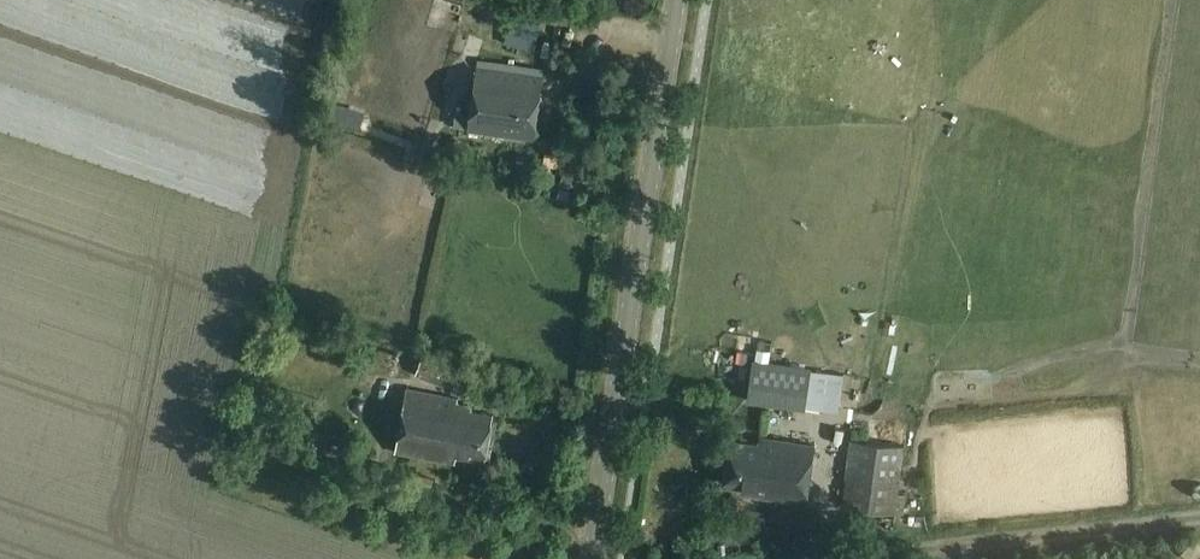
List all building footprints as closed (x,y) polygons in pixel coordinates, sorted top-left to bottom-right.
[(539,22),(512,16),(505,43),(533,49),(539,22)] [(543,76),(476,67),(467,131),(534,141),(543,76)] [(809,368),(752,360),(747,400),(804,408),(809,368)] [(843,374),(810,370),(805,406),(838,410),(843,374)] [(458,398),(407,389),(396,452),(455,463),(456,454),(485,459),(493,413),(471,409),(472,405),(457,402),(458,398)] [(867,434),(853,432),(843,506),(903,514),(906,494),(908,495),(911,476),(900,475),(904,448),(866,442),(867,434)] [(813,445),(761,438),(761,443),(730,438),(724,484),(753,488),(752,495),(801,502),(804,483),(808,483),(813,445)] [(329,441),(319,439),(315,455),(343,461),(345,451),(327,447),(329,441)]
